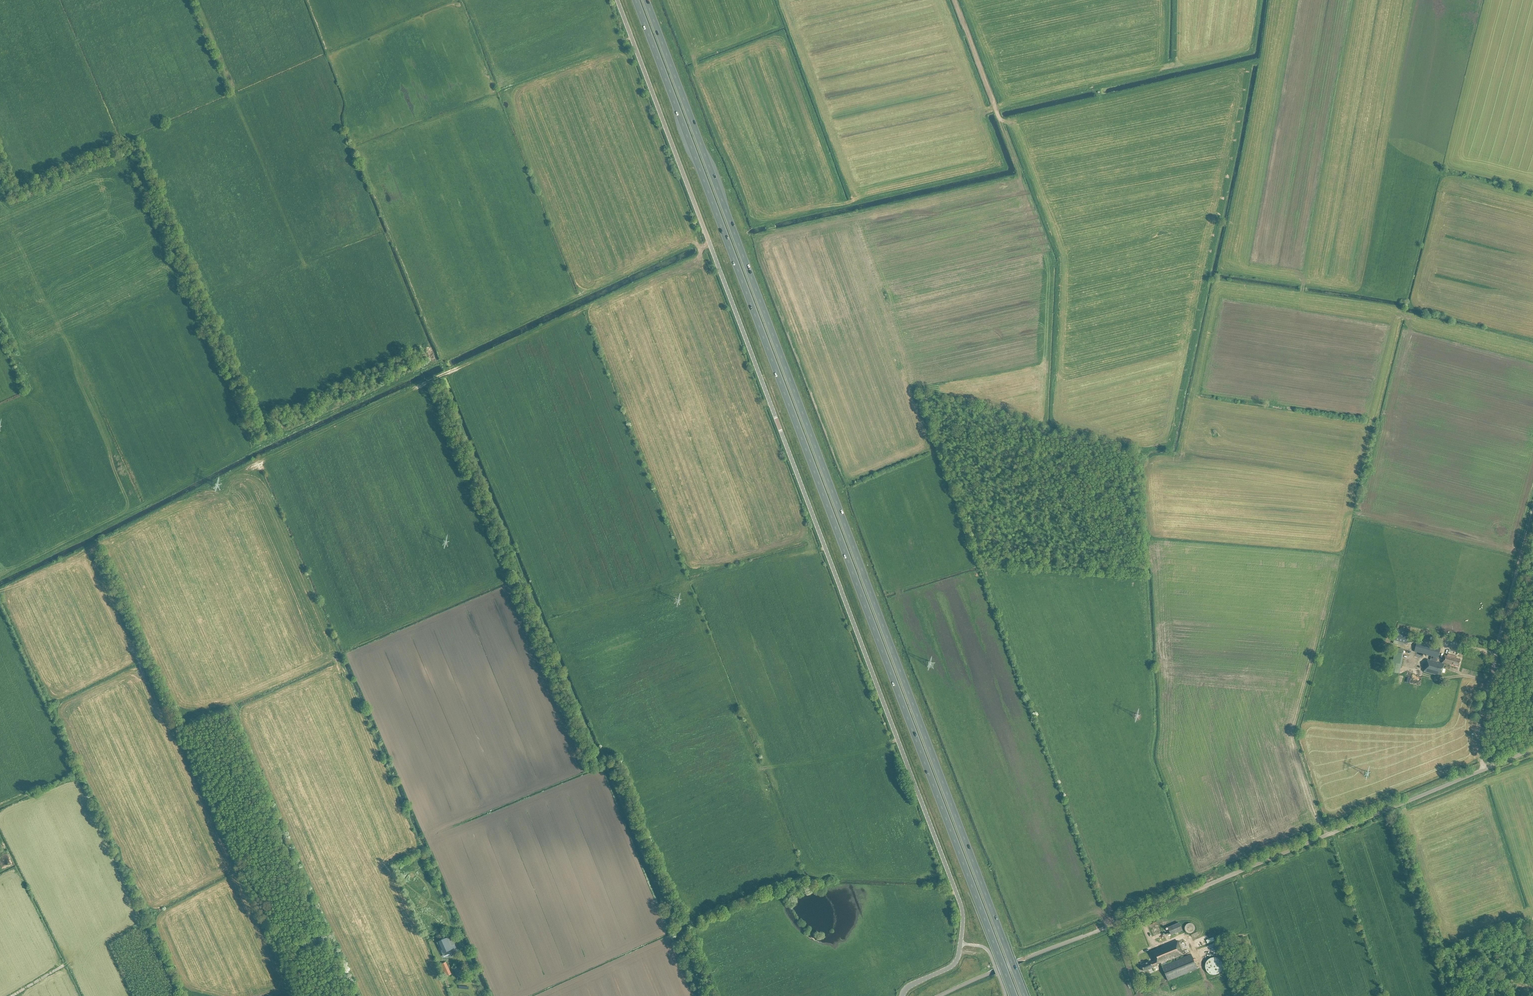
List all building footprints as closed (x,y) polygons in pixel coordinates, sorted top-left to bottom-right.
[(1406,644),(1409,633),(1397,630),(1394,640),(1399,642),(1398,645),(1403,646),(1404,643),(1406,644)] [(1437,662),(1440,649),(1416,642),(1414,652),(1431,656),(1430,661),(1427,660),(1424,672),(1441,677),(1444,664),(1443,664),(1443,663),(1451,665),(1458,667),(1460,660),(1456,659),(1456,657),(1448,654),(1447,656),(1444,655),(1441,663),(1437,662)] [(1400,675),(1404,654),(1394,652),(1391,673),(1400,675)] [(1171,935),(1182,931),(1179,923),(1168,928),(1171,935)] [(1205,937),(1207,942),(1215,939),(1213,934),(1205,937)] [(444,937),(439,942),(445,956),(450,954),(448,950),(449,949),(450,950),(456,948),(451,936),(445,939),(444,937)] [(1168,964),(1167,962),(1183,955),(1178,941),(1151,952),(1154,962),(1151,963),(1150,961),(1141,965),(1144,972),(1153,968),(1153,967),(1158,965),(1157,964),(1161,963),(1168,981),(1197,969),(1191,955),(1168,964)] [(1214,943),(1208,946),(1211,952),(1217,950),(1214,943)] [(1207,960),(1206,962),(1205,963),(1205,964),(1204,966),(1204,967),(1205,969),(1206,971),(1207,973),(1208,974),(1211,975),(1213,975),(1216,975),(1218,974),(1220,972),(1221,971),(1222,969),(1222,966),(1222,964),(1221,962),(1220,960),(1218,959),(1215,958),(1213,958),(1211,958),(1210,958),(1208,959),(1207,960)] [(446,977),(451,974),(446,962),(440,965),(443,972),(444,972),(446,977)] [(456,979),(462,976),(459,968),(452,970),(456,979)]
